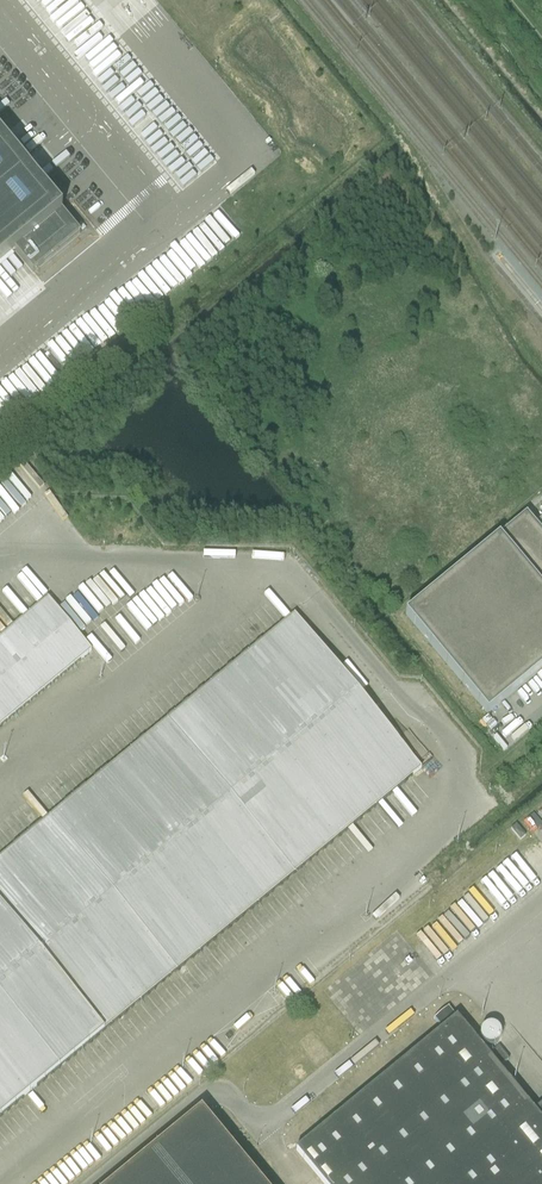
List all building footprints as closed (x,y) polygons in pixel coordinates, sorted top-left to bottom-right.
[(14,252),(17,256),(32,274),(33,273),(78,236),(80,235),(0,138),(0,263),(14,252)] [(180,287),(211,260),(206,255),(202,258),(201,257),(205,253),(200,247),(192,254),(189,251),(174,264),(178,269),(170,276),(180,287)] [(487,714),(541,669),(541,522),(540,520),(534,525),(526,515),(405,615),(487,714)] [(91,651),(47,598),(0,637),(0,726),(91,651)] [(421,768),(294,615),(0,857),(0,1116),(421,768)] [(499,741),(506,750),(519,740),(512,730),(499,741)] [(510,829),(520,840),(525,836),(516,825),(510,829)] [(442,1029),(295,1150),(323,1183),(541,1183),(541,1103),(533,1111),(498,1068),(508,1060),(498,1047),(487,1056),(448,1007),(433,1019),(442,1029)] [(486,1046),(490,1047),(493,1046),(496,1044),(499,1042),(500,1039),(501,1035),(500,1032),(499,1029),(496,1026),(493,1025),(490,1024),(486,1025),(483,1026),(481,1029),(479,1032),(479,1035),(479,1039),(481,1042),(483,1044),(486,1046)] [(201,1110),(110,1183),(262,1183),(201,1110)]
